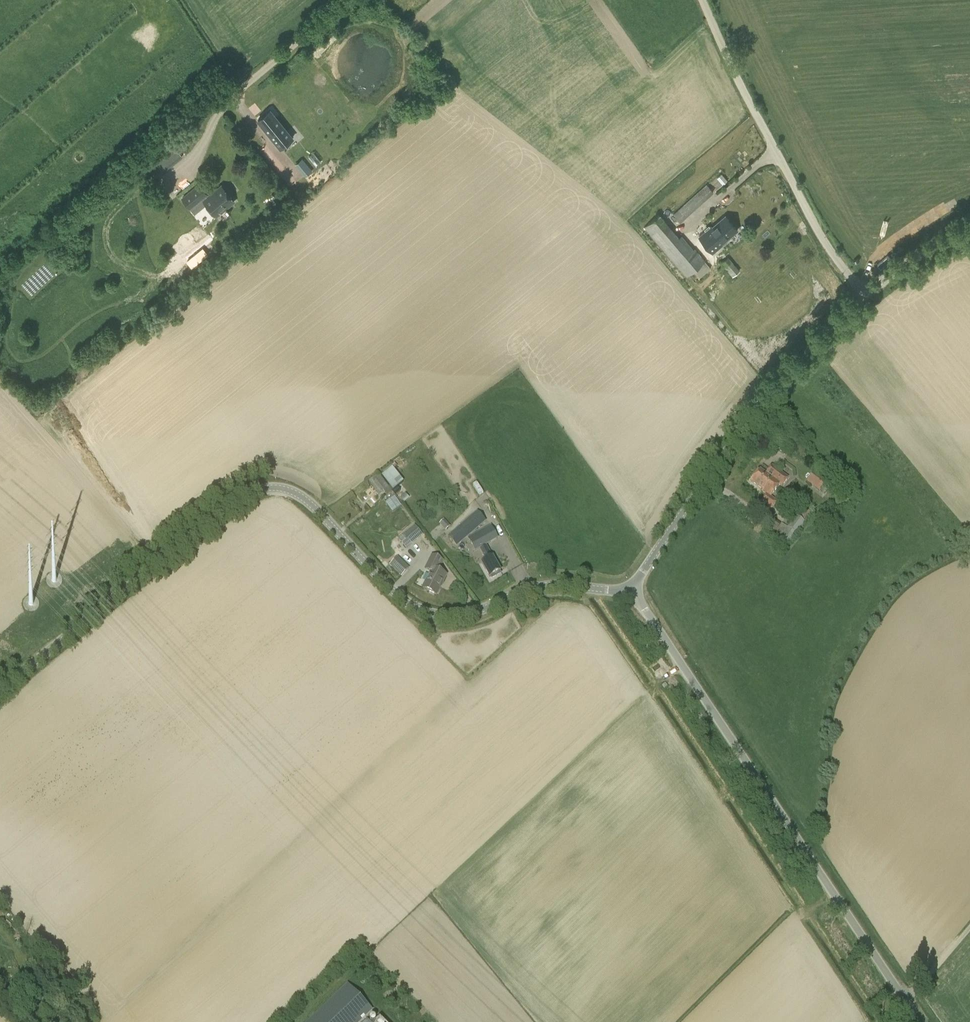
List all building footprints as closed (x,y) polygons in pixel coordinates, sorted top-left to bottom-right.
[(291,138),(270,111),(259,120),(280,147),(291,138)] [(178,146),(158,162),(166,172),(186,156),(178,146)] [(162,170),(157,165),(153,168),(158,174),(162,170)] [(305,176),(312,171),(309,167),(303,173),(305,176)] [(673,215),(680,222),(713,192),(707,184),(673,215)] [(204,200),(208,206),(216,216),(234,201),(221,186),(207,197),(205,195),(206,194),(199,185),(182,198),(190,207),(202,197),(204,200)] [(691,251),(660,214),(644,227),(687,277),(706,261),(695,248),(691,251)] [(724,242),(738,230),(725,216),(711,228),(711,227),(709,228),(699,237),(713,253),(724,243),(724,242)] [(728,257),(721,263),(733,277),(740,271),(728,257)] [(749,286),(753,282),(741,271),(738,275),(749,286)] [(762,479),(776,489),(779,486),(781,488),(788,478),(772,466),(765,474),(760,470),(751,483),(757,487),(762,479)] [(390,471),(382,477),(391,490),(400,483),(390,471)] [(807,482),(819,491),(820,491),(823,493),(829,484),(826,482),(827,481),(814,472),(807,482)] [(378,474),(374,478),(387,495),(392,492),(378,474)] [(777,502),(770,497),(776,489),(762,479),(757,487),(763,491),(762,492),(766,495),(761,503),(771,510),(777,502)] [(480,482),(475,485),(480,495),(485,492),(480,482)] [(388,499),(384,502),(392,512),(396,510),(388,499)] [(787,528),(782,523),(781,525),(772,518),(768,524),(766,526),(775,532),(773,535),(788,546),(805,523),(812,513),(804,507),(797,517),(796,516),(787,528)] [(479,510),(450,536),(459,546),(488,520),(479,510)] [(444,519),(439,524),(445,531),(450,526),(444,519)] [(398,539),(406,549),(422,535),(414,525),(398,539)] [(475,551),(491,543),(499,538),(492,525),(484,529),(468,538),(475,551)] [(487,547),(481,551),(486,561),(482,564),(490,578),(501,572),(487,547)] [(443,583),(447,575),(439,571),(444,562),(432,556),(425,569),(430,572),(422,589),(437,596),(441,588),(443,584),(443,583)] [(401,577),(409,568),(398,557),(390,566),(401,577)] [(344,985),(316,1012),(316,1013),(307,1021),(360,1021),(364,1017),(372,1010),(347,984),(345,986),(344,985)]
